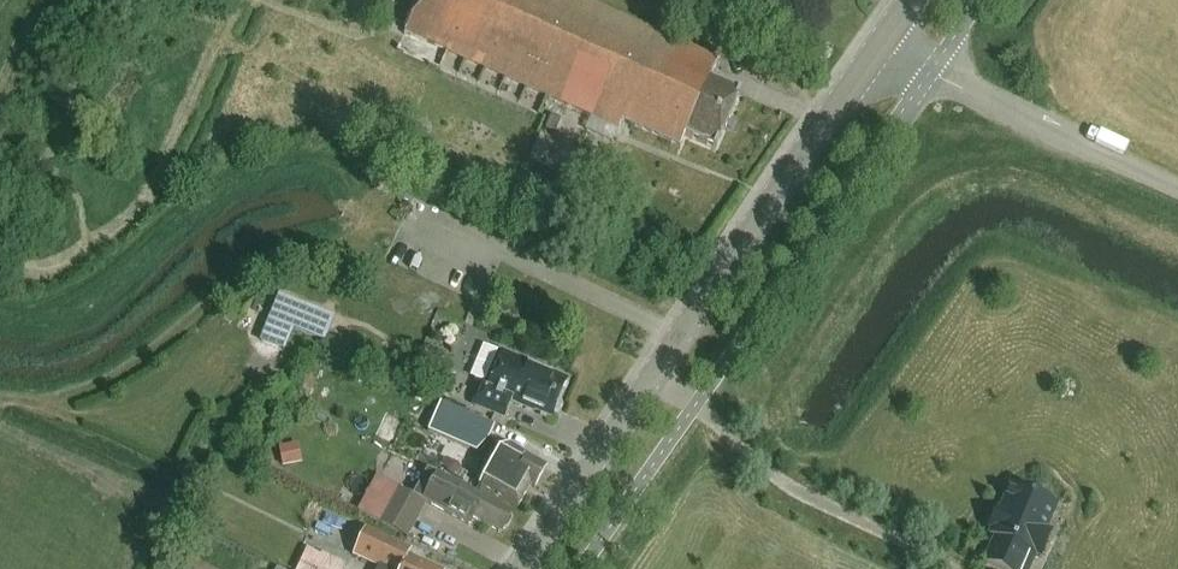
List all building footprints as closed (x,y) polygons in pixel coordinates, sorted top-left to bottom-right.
[(447,54),(616,131),(620,122),(677,149),(683,138),(697,144),(713,152),(741,93),(709,79),(715,67),(696,58),(700,50),(591,0),(417,0),(401,33),(404,34),(396,51),(440,70),(447,54)] [(552,134),(558,121),(548,117),(543,129),(552,134)] [(275,295),(265,320),(288,329),(324,344),(334,319),(275,295)] [(484,383),(475,407),(503,418),(510,401),(551,417),(553,412),(558,411),(561,404),(559,399),(567,379),(520,360),(498,351),(488,347),(475,379),(484,383)] [(477,451),(500,426),(441,402),(429,431),(477,451)] [(292,444),(279,447),(282,465),(296,462),(292,444)] [(535,488),(546,468),(520,453),(518,450),(509,444),(500,451),(481,485),(519,507),(531,485),(535,488)] [(445,458),(441,465),(446,467),(449,461),(445,458)] [(458,468),(455,475),(463,480),(467,473),(458,468)] [(427,470),(414,497),(419,499),(469,526),(473,518),(501,532),(503,528),(507,528),(511,519),(510,516),(512,512),(465,486),(464,487),(427,470)] [(993,530),(995,530),(994,534),(996,535),(985,561),(1006,568),(1022,568),(1029,552),(1039,556),(1049,532),(1045,530),(1055,505),(1012,488),(1002,513),(1000,512),(993,530)] [(404,491),(385,525),(408,538),(427,504),(419,499),(414,497),(404,491)] [(408,556),(411,550),(364,529),(353,554),(385,568),(436,568),(408,556)] [(181,553),(173,568),(212,568),(181,553)]
